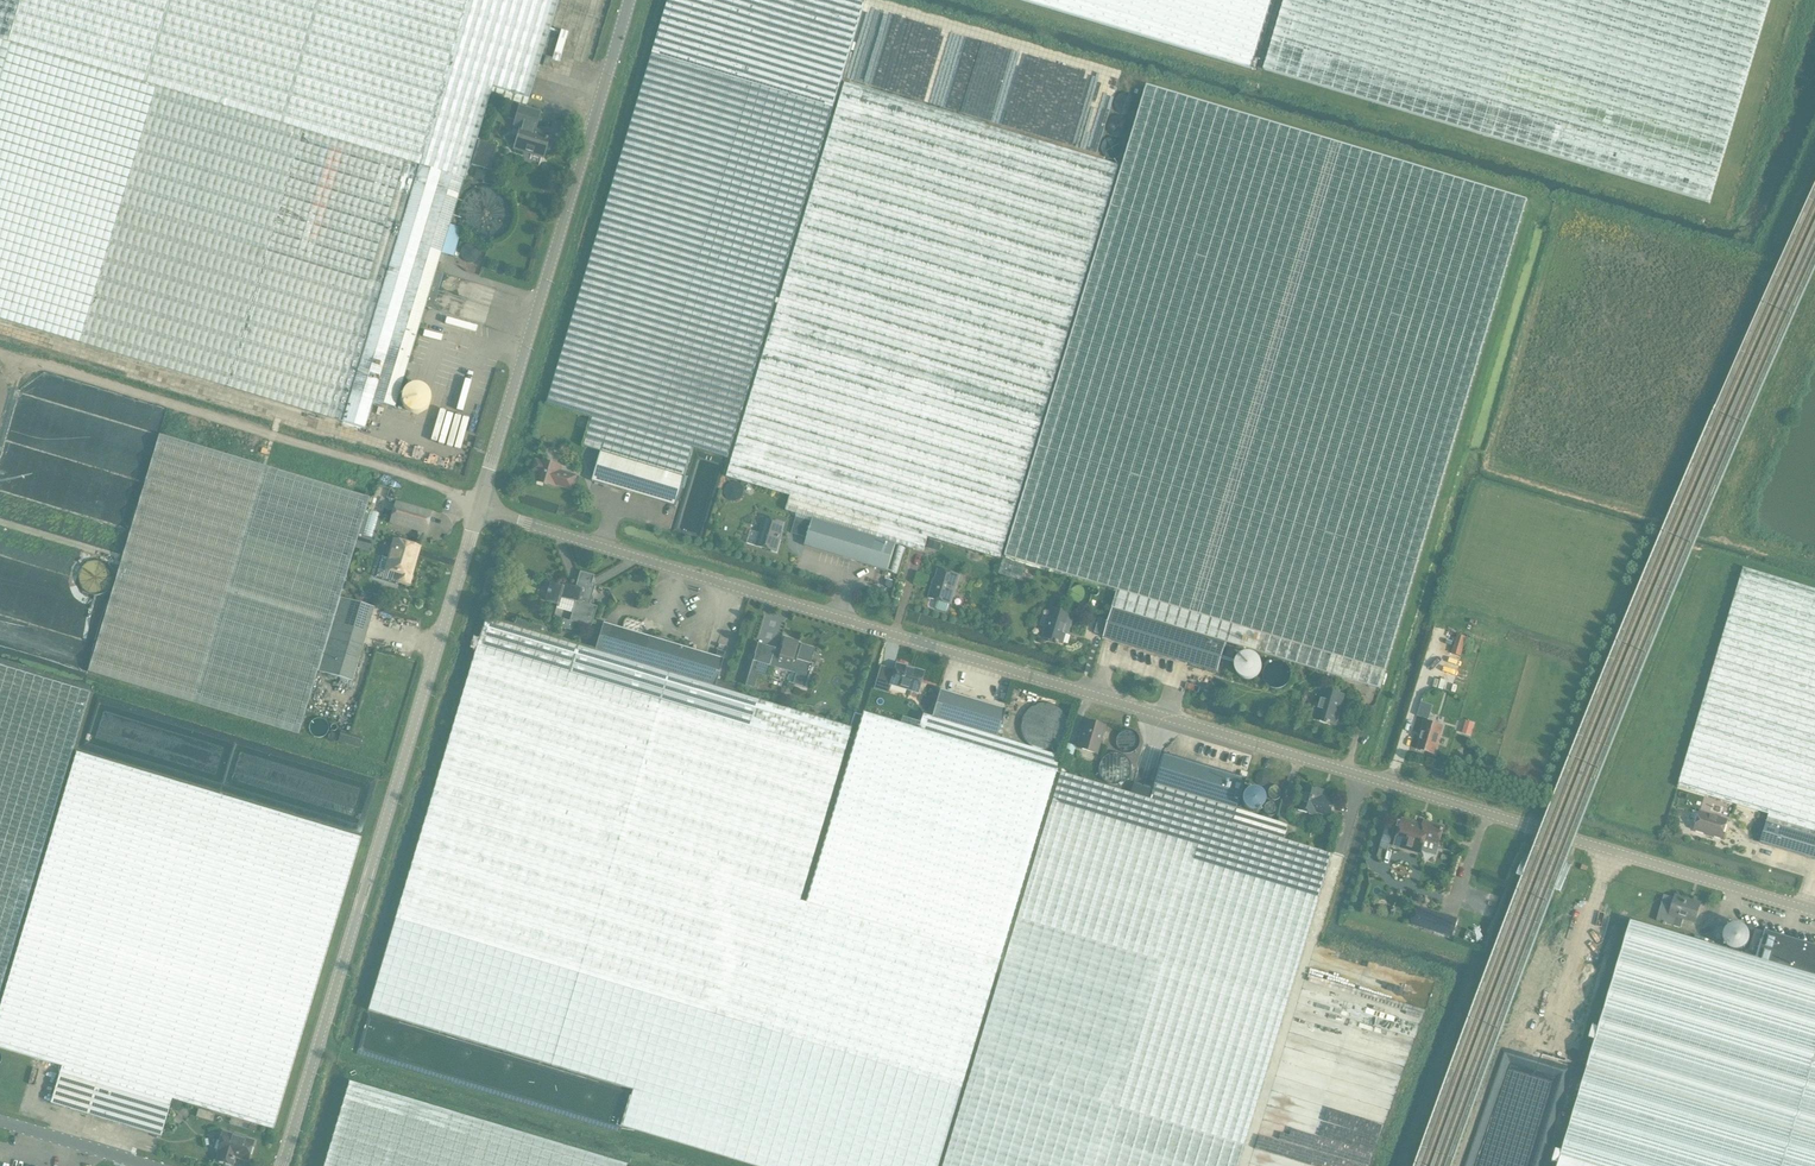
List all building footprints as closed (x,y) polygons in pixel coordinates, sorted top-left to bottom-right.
[(343,422),(419,167),(469,0),(0,0),(0,319),(343,422)] [(419,167),(464,180),(491,88),(529,99),(558,0),(469,0),(419,167)] [(863,0),(738,0),(738,1),(734,0),(669,0),(653,54),(547,404),(592,418),(584,447),(603,453),(685,477),(694,448),(728,459),(833,108),(866,1),(863,0)] [(1251,69),(1272,0),(1020,0),(1251,69)] [(1264,70),(1542,153),(1709,203),(1770,0),(1284,0),(1264,70)] [(553,56),(547,53),(542,65),(549,67),(553,56)] [(810,503),(929,538),(1001,559),(1119,165),(845,83),(726,478),(790,497),(786,511),(806,517),(810,503)] [(1112,609),(1226,643),(1380,689),(1527,200),(1147,85),(1005,557),(1118,591),(1112,609)] [(534,131),(537,123),(540,112),(520,106),(517,117),(514,126),(521,128),(514,150),(542,158),(549,136),(534,131)] [(419,167),(343,422),(366,429),(374,403),(395,409),(426,307),(431,289),(464,180),(419,167)] [(318,672),(340,598),(370,498),(160,435),(88,672),(299,735),(318,672)] [(482,452),(485,442),(477,439),(474,450),(482,452)] [(685,477),(603,453),(594,482),(676,507),(685,477)] [(573,490),(577,477),(561,472),(562,467),(544,462),(543,464),(539,463),(537,464),(536,470),(537,472),(541,473),(538,482),(556,488),(557,484),(564,486),(563,488),(573,490)] [(391,522),(425,531),(431,513),(396,503),(391,522)] [(925,552),(929,538),(810,503),(806,517),(814,520),(806,548),(889,572),(897,544),(925,552)] [(780,541),(785,525),(765,519),(757,547),(778,554),(782,541),(780,541)] [(419,550),(420,548),(396,541),(391,558),(392,559),(388,570),(399,573),(397,580),(410,584),(412,577),(410,576),(413,565),(411,564),(416,549),(419,550)] [(1743,568),(1677,787),(1770,816),(1814,829),(1814,589),(1743,568)] [(934,587),(931,598),(937,600),(935,608),(936,610),(945,613),(948,611),(951,604),(959,576),(940,571),(935,587),(934,587)] [(548,594),(546,601),(557,605),(556,609),(572,613),(570,621),(561,619),(559,628),(572,631),(575,622),(591,627),(597,607),(589,605),(595,585),(591,584),(581,581),(579,588),(575,587),(563,583),(562,586),(551,583),(549,590),(548,590),(547,593),(548,594)] [(374,609),(340,598),(318,672),(352,682),(374,609)] [(1071,628),(1075,615),(1054,608),(1050,618),(1045,616),(1041,627),(1048,629),(1045,638),(1063,644),(1068,628),(1071,628)] [(1226,643),(1112,609),(1109,621),(1099,618),(1095,633),(1104,636),(1104,638),(1217,672),(1226,643)] [(368,1011),(633,1090),(622,1126),(756,1165),(937,1165),(999,961),(1056,770),(900,724),(863,713),(806,903),(800,901),(851,728),(721,689),(717,687),(594,652),(485,621),(368,1011)] [(641,665),(717,687),(725,659),(649,637),(603,623),(594,652),(641,665)] [(776,650),(759,645),(755,656),(756,656),(754,662),(746,687),(755,689),(759,675),(768,678),(771,667),(797,675),(794,686),(807,689),(814,665),(812,664),(816,650),(802,646),(801,646),(799,646),(799,643),(786,639),(781,655),(775,654),(776,650)] [(1231,661),(1235,649),(1228,647),(1225,659),(1231,661)] [(918,694),(924,673),(897,665),(891,686),(918,694)] [(88,692),(0,666),(0,986),(88,692)] [(1342,707),(1345,696),(1325,690),(1319,710),(1315,709),(1313,718),(1317,719),(1316,721),(1333,726),(1339,707),(1342,707)] [(902,717),(900,724),(1056,770),(1058,764),(1053,762),(1055,755),(1039,750),(1034,748),(998,737),(997,737),(1005,711),(940,691),(932,718),(922,715),(920,722),(902,717)] [(1096,754),(1105,726),(1085,720),(1077,748),(1096,754)] [(1434,754),(1443,726),(1424,720),(1419,739),(1420,740),(1417,749),(1434,754)] [(77,752),(0,1007),(0,1048),(62,1066),(172,1099),(272,1129),(360,837),(77,752)] [(1164,756),(1150,801),(1232,826),(1239,827),(1283,841),(1287,825),(1237,810),(1246,781),(1164,756)] [(1239,827),(1232,826),(1150,801),(1060,773),(942,1165),(1238,1165),(1331,855),(1283,841),(1239,827)] [(1330,818),(1335,802),(1322,798),(1324,792),(1306,787),(1298,811),(1316,816),(1317,814),(1330,818)] [(1723,840),(1729,822),(1701,814),(1696,831),(1723,840)] [(1770,816),(1761,843),(1814,860),(1814,829),(1770,816)] [(1438,845),(1443,828),(1424,822),(1422,828),(1401,822),(1395,845),(1421,853),(1424,841),(1438,845)] [(1688,904),(1689,900),(1676,896),(1676,897),(1677,897),(1676,899),(1665,896),(1665,897),(1666,897),(1658,922),(1665,924),(1665,925),(1668,926),(1668,925),(1677,928),(1679,919),(1696,924),(1701,907),(1688,904)] [(1757,959),(1630,921),(1557,1165),(1814,1165),(1814,977),(1757,959)] [(1757,959),(1814,977),(1814,946),(1765,931),(1757,959)] [(1762,936),(1754,933),(1747,955),(1756,958),(1762,936)] [(172,1099),(62,1066),(51,1103),(161,1136),(172,1099)] [(626,1164),(349,1081),(323,1165),(625,1165),(626,1164)] [(247,1160),(253,1142),(222,1133),(217,1151),(219,1152),(216,1161),(231,1165),(234,1156),(247,1160)]
